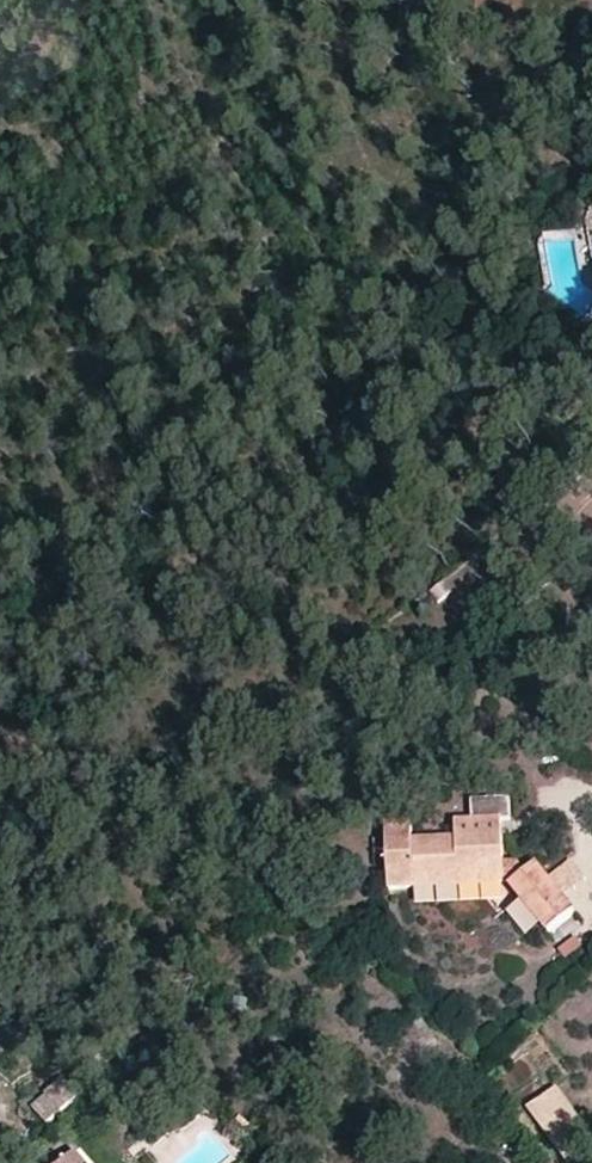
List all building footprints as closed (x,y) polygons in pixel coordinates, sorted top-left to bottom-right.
[(453,591),(446,582),(430,594),(437,604),(453,591)] [(503,863),(499,819),(509,818),(508,798),(472,802),(472,820),(455,822),(455,837),(411,839),(410,823),(385,824),(389,893),(415,891),(414,879),(457,877),(458,889),(508,885),(557,928),(579,903),(532,863),(522,872),(516,861),(503,863)] [(457,877),(414,879),(415,891),(458,889),(457,877)] [(40,1108),(54,1123),(84,1096),(69,1079),(53,1093),(55,1095),(40,1108)] [(546,1097),(586,1151),(591,1146),(591,1135),(557,1088),(546,1097)] [(527,1111),(566,1162),(568,1162),(586,1151),(546,1097),(527,1111)] [(79,1150),(65,1162),(91,1162),(79,1150)]
